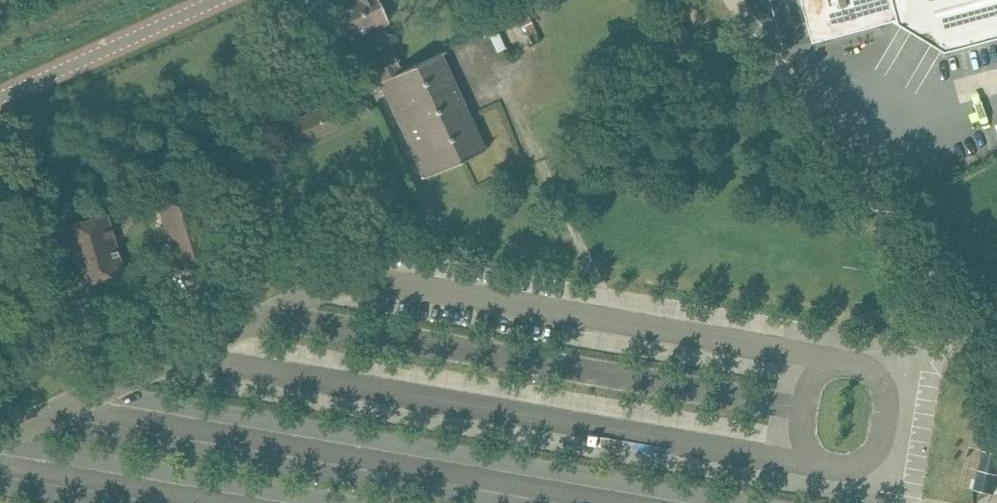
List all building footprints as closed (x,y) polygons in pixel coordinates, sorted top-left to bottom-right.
[(329,12),(334,22),(332,23),(335,29),(337,28),(343,42),(358,35),(424,178),(461,161),(490,147),(489,146),(483,149),(476,135),(469,138),(454,106),(463,102),(441,54),(443,53),(442,52),(402,71),(380,25),(388,22),(378,0),(355,0),(355,1),(329,12)] [(812,35),(814,41),(894,20),(946,51),(996,38),(996,0),(803,0),(812,35)] [(528,12),(519,16),(523,26),(533,21),(528,12)] [(346,97),(283,126),(294,150),(296,149),(294,146),(371,110),(362,89),(346,97)] [(194,190),(157,201),(178,270),(194,265),(212,260),(214,259),(194,190)] [(79,285),(23,302),(25,308),(29,323),(98,302),(92,282),(95,281),(117,274),(124,272),(107,215),(106,214),(62,227),(79,285)]
